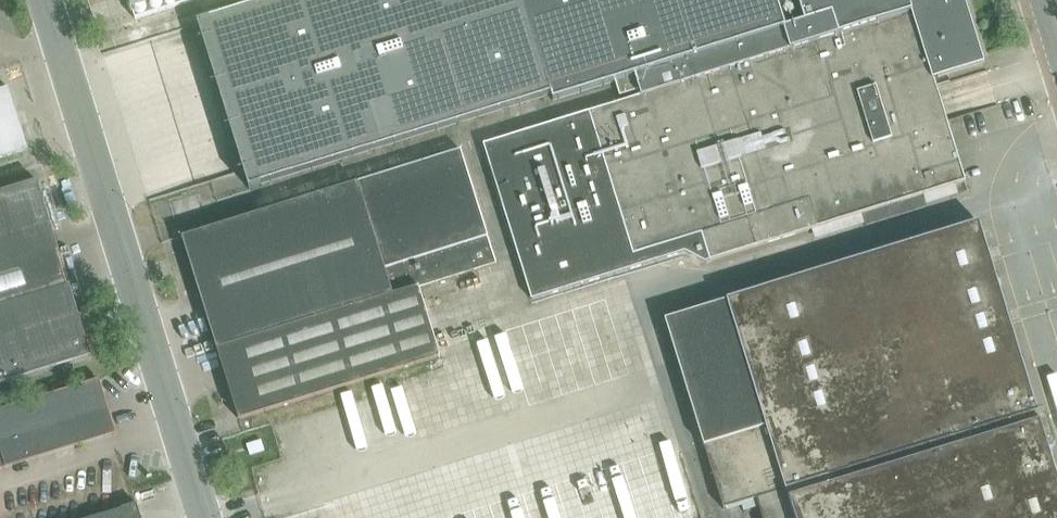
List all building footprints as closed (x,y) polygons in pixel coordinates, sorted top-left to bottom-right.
[(136,18),(195,0),(130,0),(136,18)] [(198,23),(199,25),(199,26),(244,171),(245,172),(250,189),(263,186),(263,185),(385,146),(552,94),(554,100),(616,81),(620,95),(640,89),(642,95),(589,111),(484,144),(532,299),(685,252),(705,262),(710,260),(772,241),(782,238),(812,229),(818,227),(956,184),(967,181),(955,144),(948,121),(948,119),(937,86),(935,79),(949,74),(986,63),(983,56),(983,55),(966,0),(462,0),(456,2),(456,0),(274,0),(211,20),(211,19),(198,23)] [(9,88),(0,91),(0,159),(28,150),(9,88)] [(497,262),(461,149),(182,237),(218,351),(419,288),(419,287),(497,262)] [(92,356),(70,285),(68,286),(57,252),(60,251),(38,181),(0,193),(0,384),(92,356)] [(1022,357),(980,221),(728,300),(666,320),(705,446),(706,446),(725,509),(758,498),(764,517),(1056,517),(1056,470),(1022,357)] [(1027,316),(1056,441),(1056,309),(1027,316)] [(0,411),(0,468),(115,432),(99,380),(0,411)] [(378,491),(386,517),(470,517),(640,474),(627,426),(378,491)] [(265,450),(262,440),(247,445),(250,455),(265,450)] [(137,504),(92,517),(142,517),(137,504)]
